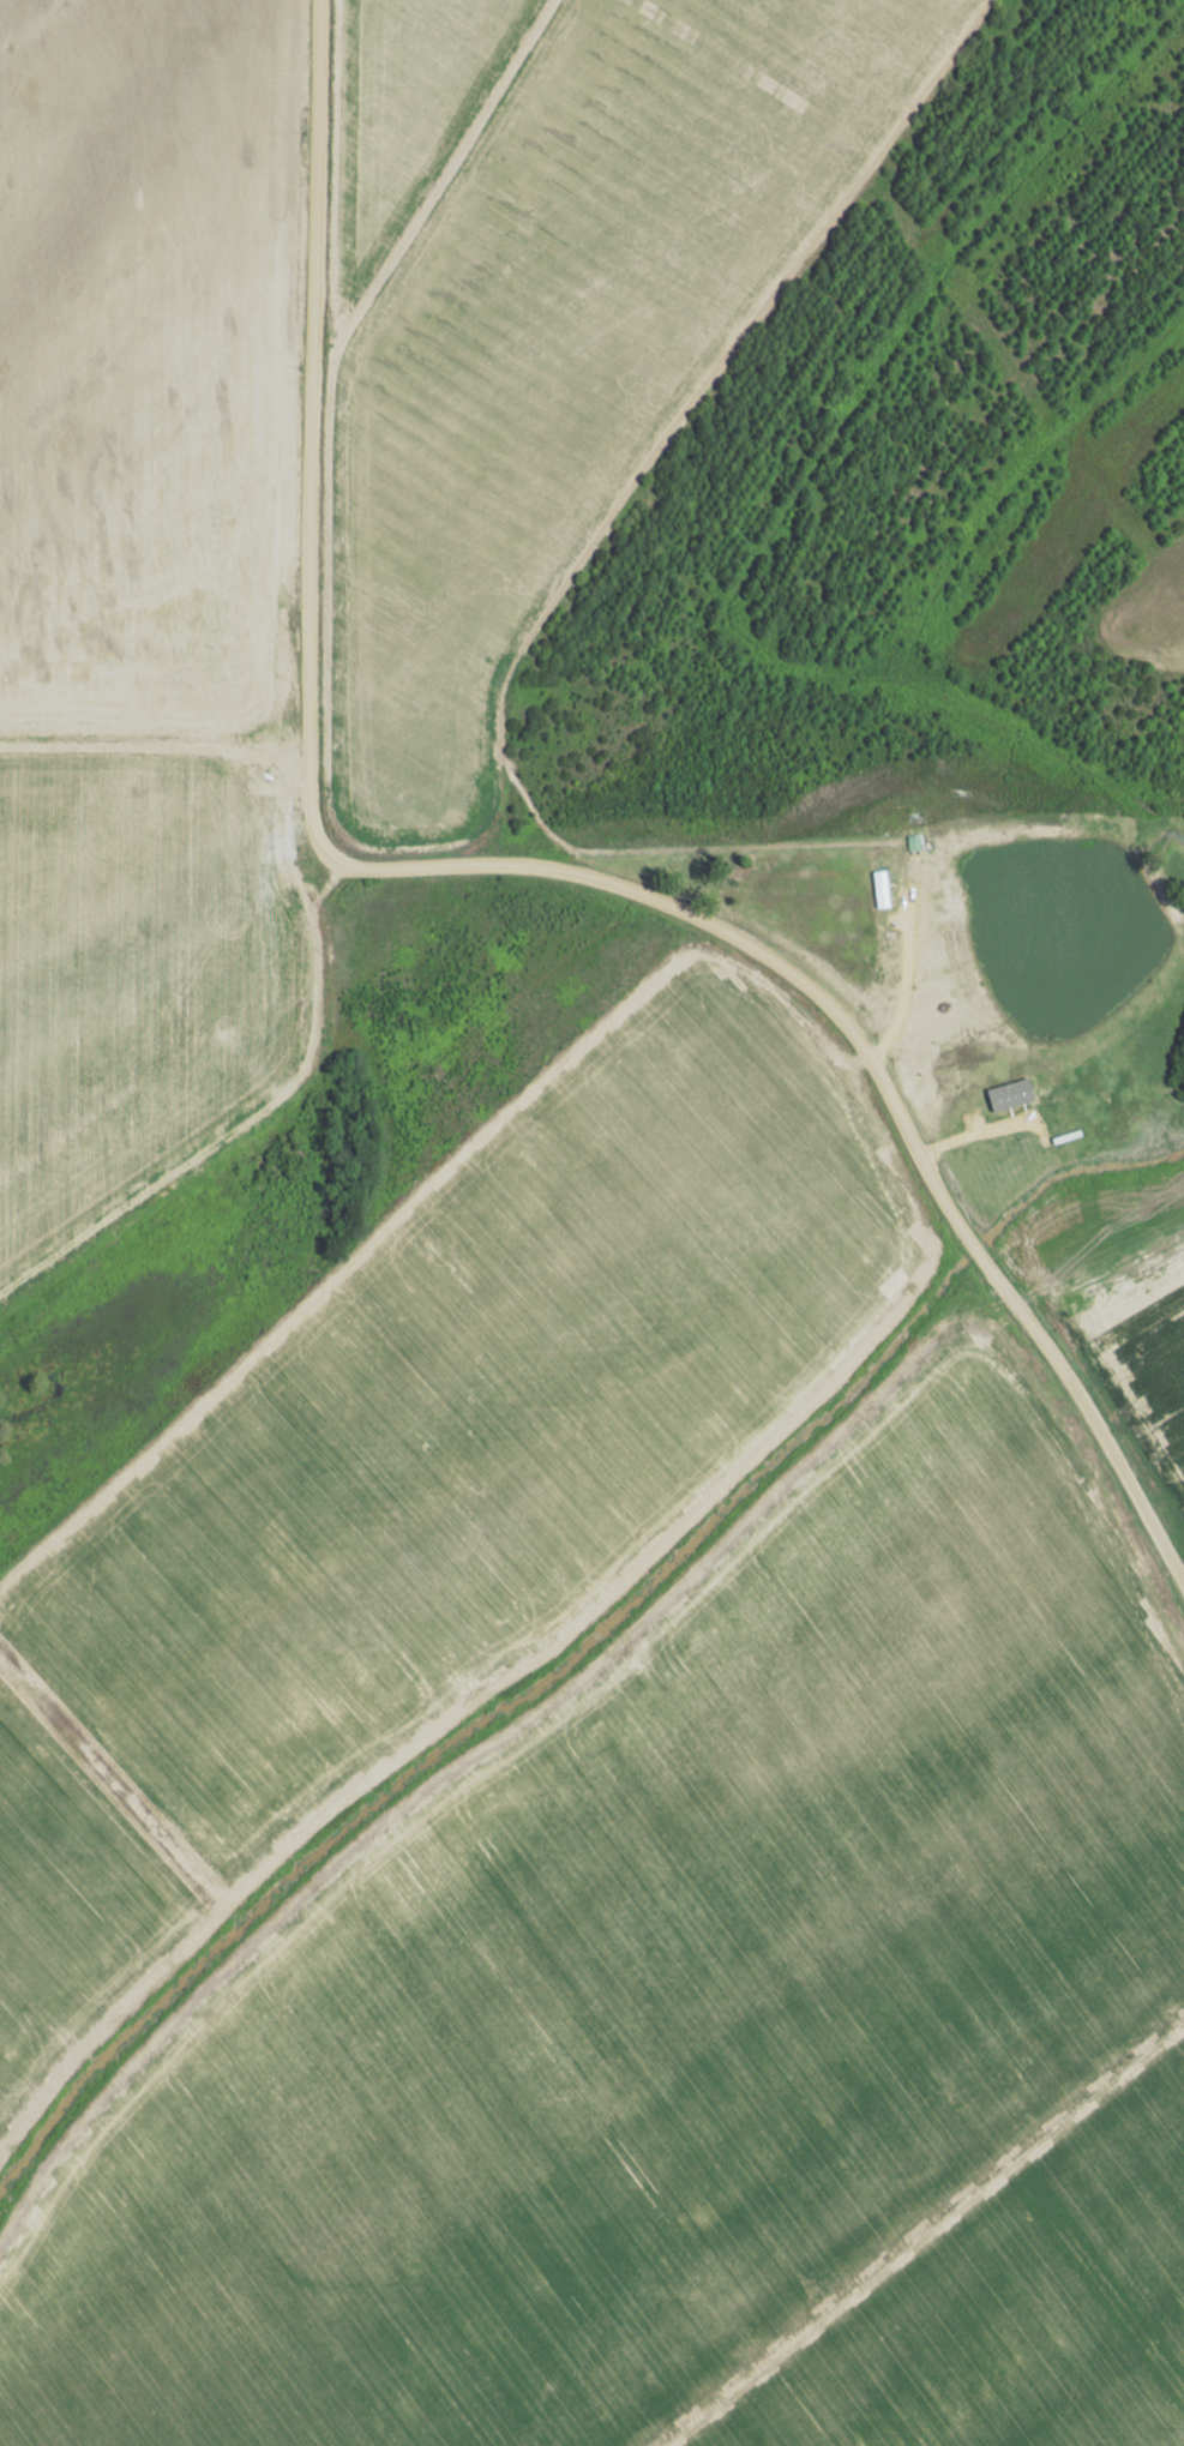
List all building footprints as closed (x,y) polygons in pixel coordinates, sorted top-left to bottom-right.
[(151,1069),(162,1088),(174,1080),(162,1062),(151,1069)]
